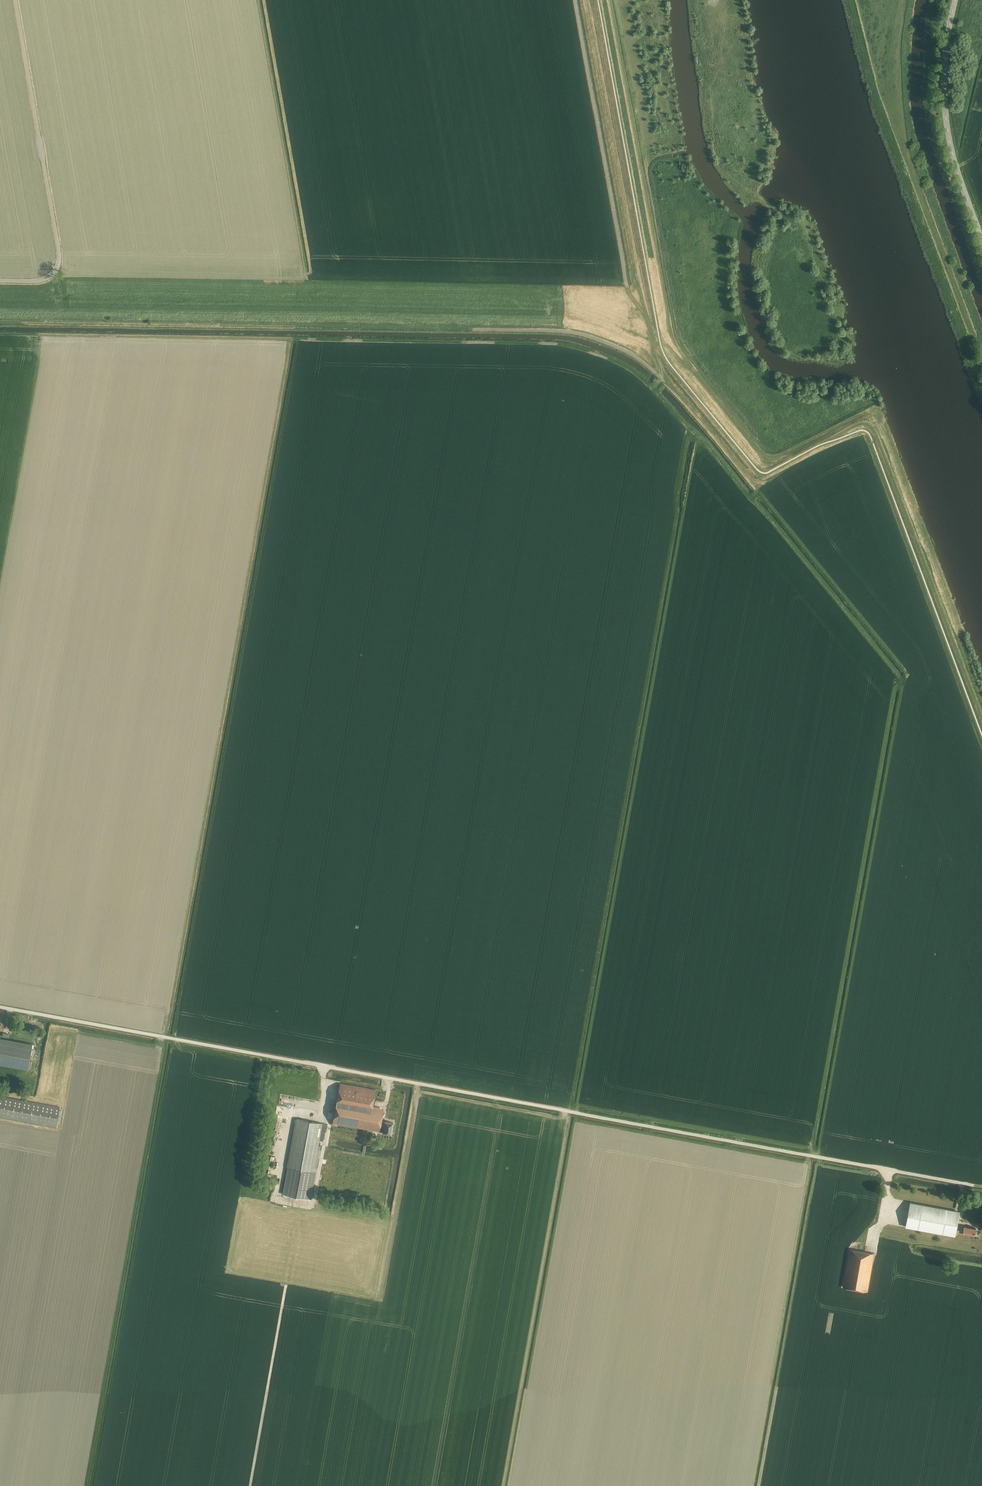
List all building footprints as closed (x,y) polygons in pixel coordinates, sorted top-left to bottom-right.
[(28,1069),(33,1044),(0,1038),(0,1063),(28,1069)] [(393,1122),(385,1121),(385,1122),(381,1121),(383,1109),(382,1109),(380,1107),(373,1106),(376,1089),(340,1083),(332,1125),(334,1125),(334,1123),(383,1132),(391,1134),(393,1122)] [(56,1128),(60,1107),(0,1096),(0,1118),(56,1128)] [(297,1118),(285,1181),(283,1194),(308,1199),(320,1132),(325,1133),(327,1124),(297,1118)] [(863,1183),(877,1185),(879,1175),(865,1173),(863,1183)] [(964,1227),(957,1225),(960,1212),(956,1212),(956,1211),(911,1202),(906,1226),(955,1236),(956,1232),(963,1234),(963,1233),(975,1236),(976,1229),(964,1226),(964,1227)] [(868,1291),(875,1253),(850,1249),(843,1287),(868,1291)]
